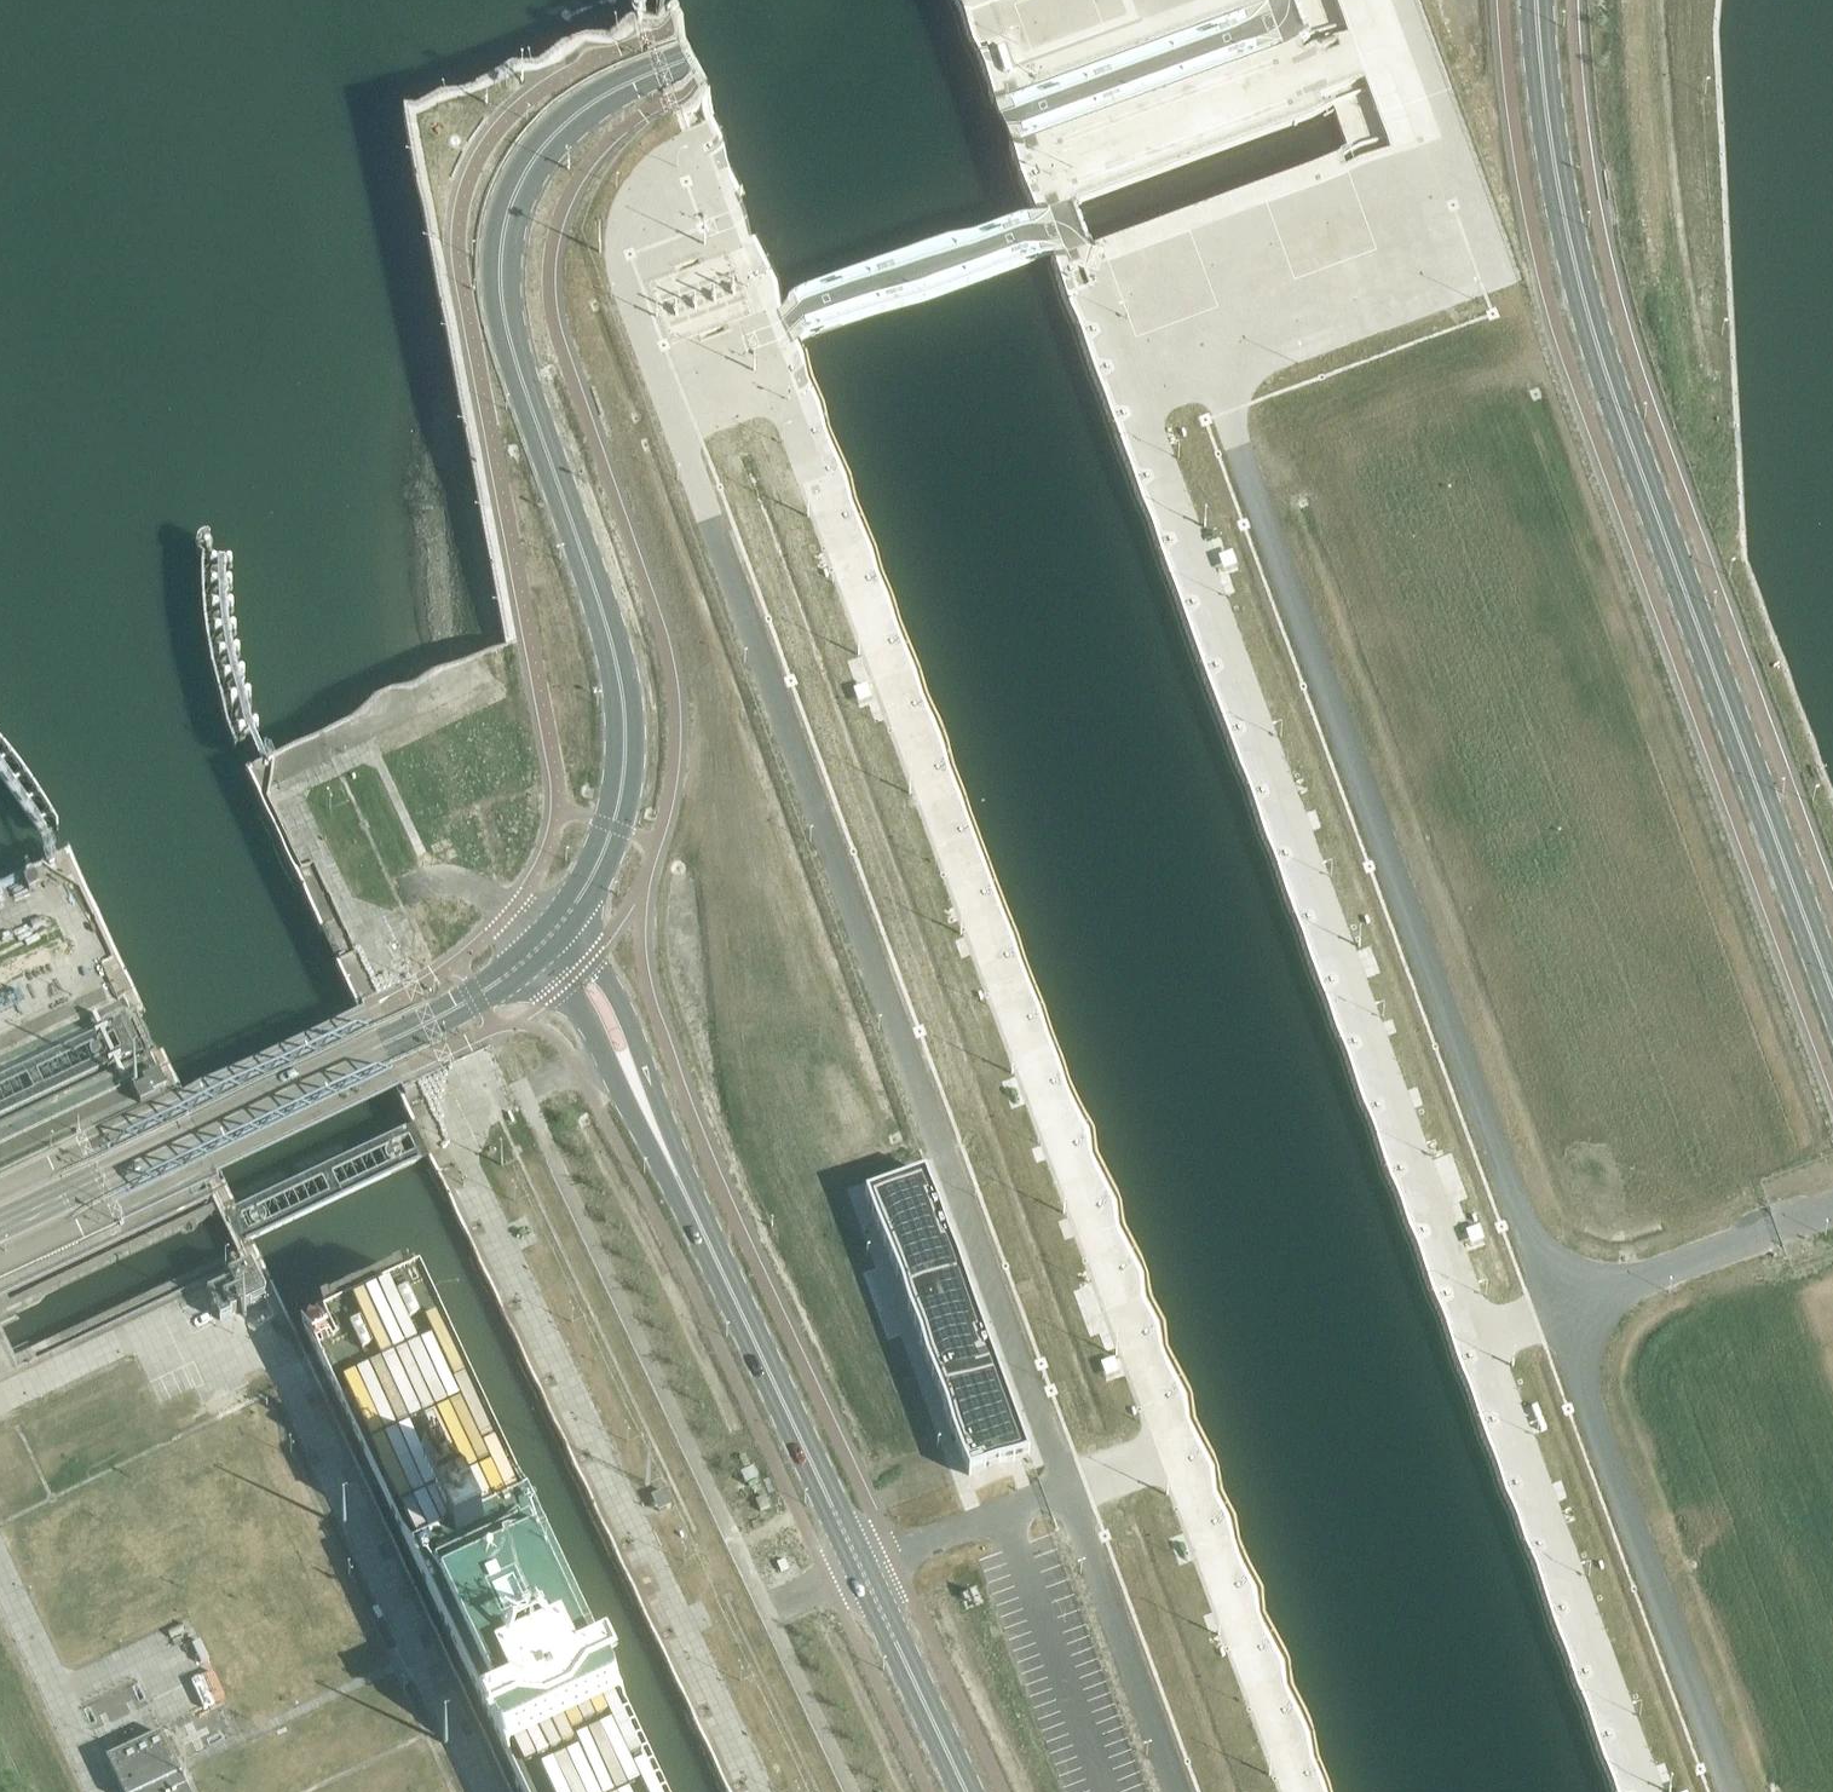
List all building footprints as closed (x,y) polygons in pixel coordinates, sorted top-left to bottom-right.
[(25,880),(30,892),(41,887),(36,875),(25,880)] [(152,1094),(167,1087),(159,1070),(143,1077),(146,1084),(133,1090),(140,1104),(154,1097),(152,1094)] [(934,1182),(874,1203),(972,1482),(1032,1461),(934,1182)] [(266,1300),(260,1288),(250,1267),(228,1278),(230,1283),(207,1294),(220,1322),(266,1300)] [(652,1498),(659,1513),(671,1508),(664,1492),(652,1498)] [(210,1740),(228,1734),(223,1719),(205,1725),(210,1740)] [(121,1791),(188,1791),(162,1735),(106,1761),(121,1791)]
